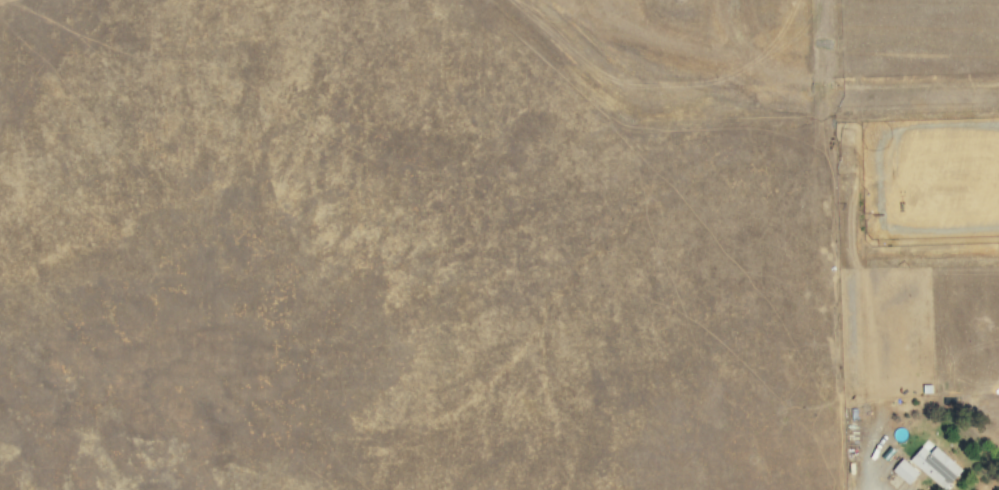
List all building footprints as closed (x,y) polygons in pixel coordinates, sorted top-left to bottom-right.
[(919,446),(907,458),(937,489),(940,489),(959,472),(933,445),(925,453),(919,446)] [(916,473),(899,458),(888,470),(906,485),(916,473)]
